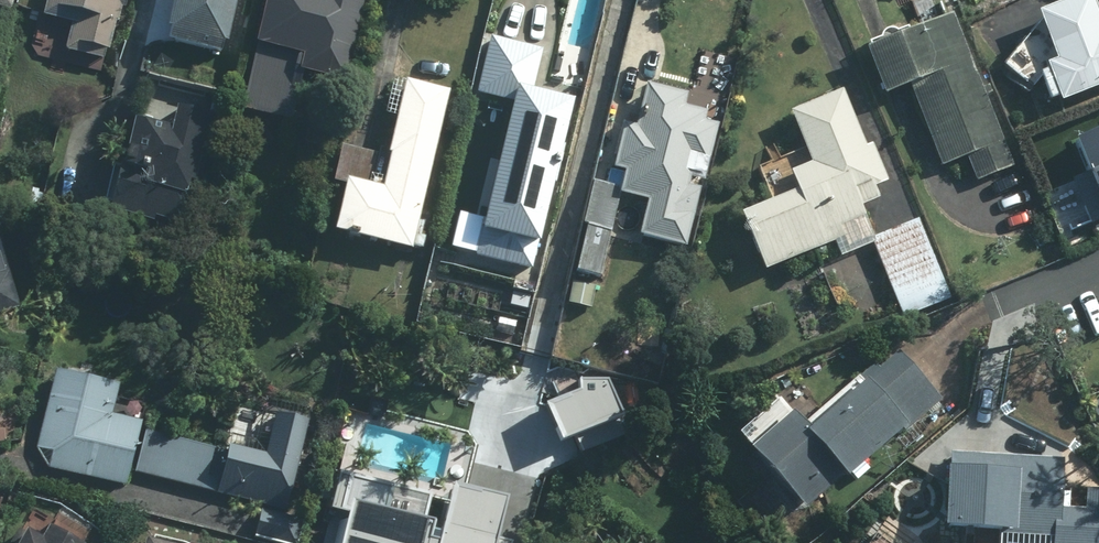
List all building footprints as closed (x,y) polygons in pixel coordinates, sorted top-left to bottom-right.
[(42,16),(70,23),(63,52),(104,62),(120,0),(46,0),(42,16)] [(165,40),(223,52),(234,0),(174,0),(165,40)] [(257,47),(301,56),(297,73),(346,83),(362,0),(266,0),(257,47)] [(1087,0),(1071,0),(1034,15),(1053,63),(1042,67),(1056,102),(1098,85),(1098,31),(1087,0)] [(973,181),(1009,167),(951,19),(864,53),(881,96),(907,86),(939,166),(963,156),(973,181)] [(533,267),(573,100),(529,90),(539,49),(494,39),(482,92),(508,98),(471,253),(533,267)] [(378,192),(343,184),(332,235),(411,252),(447,92),(403,82),(378,192)] [(634,132),(621,129),(612,169),(625,172),(619,198),(647,204),(639,241),(684,251),(692,214),(681,212),(688,179),(703,183),(715,127),(704,125),(706,114),(683,109),(685,98),(644,89),(634,132)] [(788,175),(796,194),(738,217),(756,259),(757,259),(762,271),(842,239),(838,228),(863,218),(859,208),(878,200),(873,188),(884,183),(870,148),(863,151),(840,93),(788,115),(809,167),(788,175)] [(209,120),(173,113),(168,136),(130,128),(121,170),(116,169),(106,216),(149,225),(150,218),(193,227),(210,144),(205,143),(209,120)] [(1070,141),(1098,211),(1098,129),(1070,141)] [(17,309),(0,256),(0,315),(17,309)] [(745,447),(798,509),(838,475),(842,481),(943,395),(903,348),(804,431),(788,411),(745,447)] [(122,490),(138,427),(108,420),(115,391),(55,376),(32,467),(122,490)] [(273,417),(263,458),(150,430),(140,469),(285,505),(305,425),(273,417)] [(1050,534),(1049,542),(1098,542),(1098,514),(1055,510),(1058,460),(949,453),(943,526),(1050,534)] [(341,542),(515,542),(517,534),(493,528),(503,490),(459,479),(443,542),(422,536),(427,515),(421,514),(426,493),(343,472),(336,499),(351,503),(341,542)] [(44,531),(37,542),(65,542),(44,531)] [(21,534),(16,542),(37,542),(21,534)]
